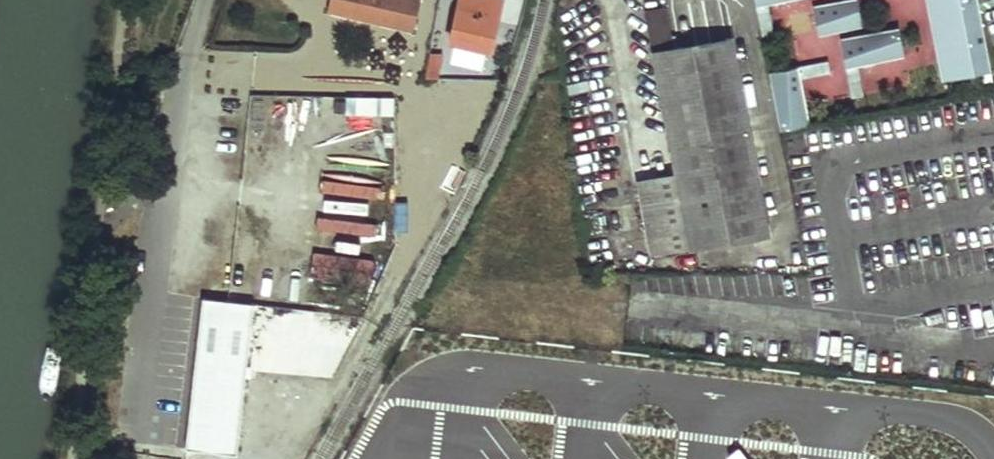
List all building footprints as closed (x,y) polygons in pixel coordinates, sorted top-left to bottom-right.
[(330,8),(411,27),(417,0),(332,0),(330,8)] [(452,39),(490,48),(501,0),(462,0),(452,39)] [(523,0),(501,0),(497,16),(521,22),(526,1),(523,0)] [(762,35),(774,32),(768,3),(781,0),(755,0),(762,35)] [(817,5),(822,31),(863,23),(858,0),(841,0),(817,5)] [(948,77),(990,69),(977,0),(934,0),(948,77)] [(669,5),(647,9),(677,174),(639,181),(652,254),(770,233),(733,35),(676,45),(669,5)] [(898,26),(840,37),(851,96),(863,94),(857,64),(904,55),(898,26)] [(427,51),(424,76),(438,77),(440,53),(427,51)] [(769,71),(781,128),(810,122),(801,77),(832,70),(830,59),(769,71)] [(359,97),(360,111),(392,111),(392,97),(359,97)] [(365,268),(314,267),(313,287),(339,288),(339,301),(374,303),(375,290),(365,289),(365,268)] [(254,306),(203,300),(186,450),(237,455),(254,306)]
